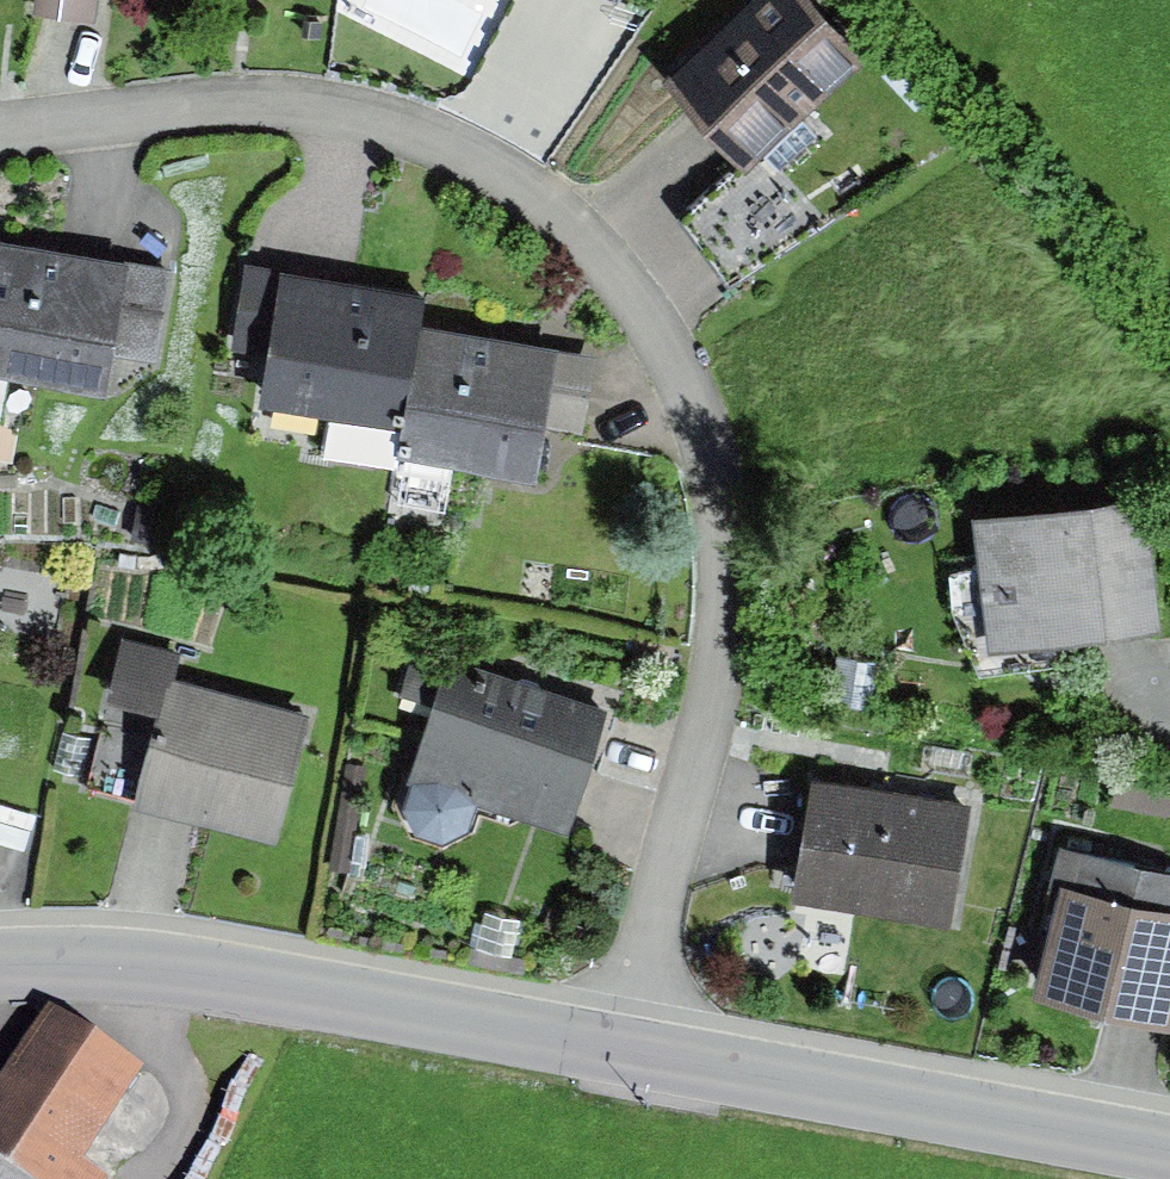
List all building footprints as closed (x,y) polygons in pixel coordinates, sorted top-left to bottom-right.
[(33,6),(95,14),(97,0),(34,0),(33,6)] [(665,64),(747,157),(767,139),(868,50),(823,0),(738,0),(665,64)] [(767,139),(747,157),(682,207),(728,279),(838,216),(767,139)] [(105,386),(114,347),(127,255),(129,252),(0,230),(0,368),(105,386)] [(419,314),(424,284),(244,253),(229,341),(265,347),(257,393),(329,405),(322,444),(394,457),(398,446),(419,314)] [(172,262),(127,255),(114,347),(158,353),(172,262)] [(558,337),(419,314),(398,446),(533,468),(541,418),(584,425),(597,348),(557,342),(558,337)] [(1146,479),(974,503),(981,558),(948,563),(953,601),(977,660),(1065,654),(1064,621),(1156,612),(1146,479)] [(181,647),(123,631),(107,690),(160,704),(137,791),(278,828),(311,703),(175,667),(181,647)] [(607,701),(449,648),(408,767),(400,793),(415,817),(441,829),(468,817),(476,790),(569,823),(607,701)] [(876,657),(838,651),(830,698),(868,705),(876,657)] [(408,658),(402,681),(428,688),(434,666),(408,658)] [(96,737),(62,727),(52,764),(86,774),(96,737)] [(971,797),(813,767),(790,886),(948,916),(971,797)] [(1062,841),(1030,979),(1169,1012),(1169,867),(1062,841)] [(48,1003),(0,1074),(0,1159),(29,1178),(111,1178),(76,1155),(138,1064),(48,1003)]
